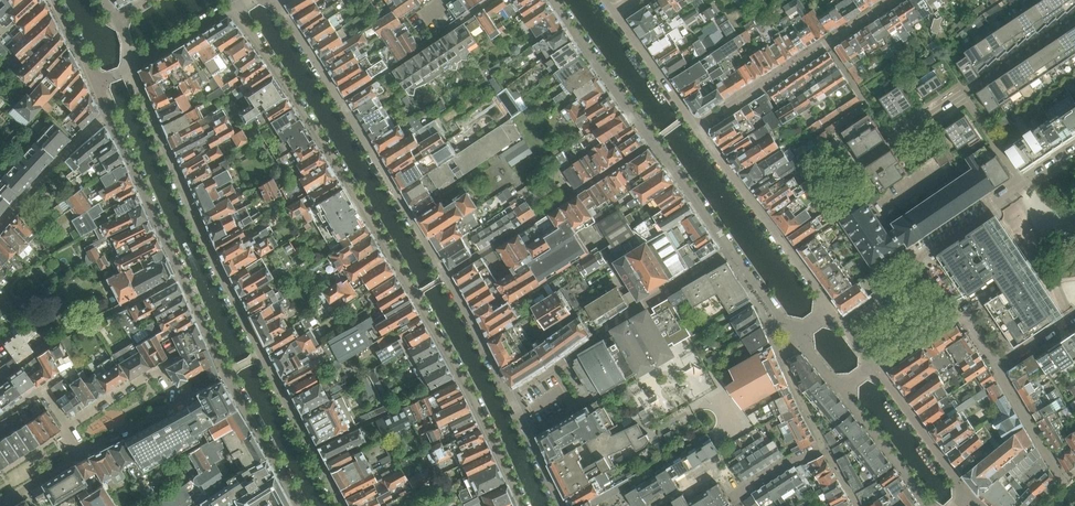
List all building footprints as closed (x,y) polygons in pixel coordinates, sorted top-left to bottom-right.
[(1,55),(49,12),(44,0),(42,0),(29,10),(30,11),(0,34),(0,53),(1,55)] [(7,12),(13,20),(6,27),(4,24),(2,26),(0,23),(0,34),(30,11),(29,10),(42,0),(21,0),(7,12)] [(7,12),(21,0),(0,0),(0,18),(7,12)] [(287,5),(293,13),(295,16),(318,0),(295,0),(287,5)] [(295,16),(301,26),(329,7),(326,2),(322,5),(321,3),(325,0),(318,0),(295,16)] [(301,26),(307,34),(330,19),(330,18),(328,19),(325,16),(336,9),(338,13),(347,7),(342,0),(340,0),(329,7),(301,26)] [(399,18),(424,0),(387,0),(393,11),(399,18)] [(463,0),(453,0),(448,4),(458,18),(458,19),(467,12),(469,10),(469,9),(463,0)] [(470,10),(476,5),(473,0),(463,0),(470,10)] [(490,5),(496,14),(504,9),(508,6),(507,6),(504,0),(498,0),(490,5)] [(504,9),(509,17),(518,11),(534,0),(516,0),(507,6),(508,6),(504,9)] [(517,17),(519,21),(523,18),(525,17),(547,2),(546,0),(534,0),(518,11),(518,12),(521,11),(523,13),(517,17)] [(651,3),(658,13),(664,22),(665,24),(668,22),(672,19),(659,0),(655,0),(651,3)] [(672,19),(675,17),(678,21),(681,18),(677,11),(669,0),(659,0),(672,19)] [(677,11),(689,3),(688,3),(686,0),(679,0),(677,1),(677,0),(669,0),(677,11)] [(696,8),(700,14),(701,13),(708,8),(702,0),(693,0),(690,2),(691,2),(692,2),(696,8)] [(783,7),(792,19),(795,17),(800,13),(818,39),(828,32),(814,9),(809,13),(800,0),(793,0),(783,7)] [(833,1),(840,12),(847,21),(854,16),(844,0),(832,0),(833,1)] [(854,0),(844,0),(854,16),(861,11),(854,0)] [(861,11),(870,6),(866,0),(854,0),(861,11)] [(901,4),(913,25),(920,20),(924,18),(912,0),(907,0),(901,4)] [(938,11),(937,10),(935,12),(927,0),(912,0),(924,18),(920,20),(935,41),(943,18),(937,11),(938,11)] [(935,12),(937,10),(938,11),(939,10),(934,2),(937,0),(927,0),(935,12)] [(1035,5),(1047,24),(1046,25),(1048,26),(1056,18),(1057,17),(1046,0),(1042,0),(1035,5)] [(1057,17),(1056,18),(1057,20),(1066,12),(1067,11),(1060,0),(1046,0),(1057,17)] [(1066,12),(1067,13),(1074,6),(1074,1),(1074,0),(1060,0),(1067,11),(1066,12)] [(833,1),(826,5),(829,9),(830,12),(839,26),(847,21),(840,12),(833,1)] [(547,2),(525,17),(523,18),(530,28),(554,11),(547,2)] [(651,3),(628,18),(635,28),(658,13),(651,3)] [(983,3),(978,7),(981,12),(986,8),(983,3)] [(999,3),(993,7),(996,12),(1002,8),(999,3)] [(914,25),(913,25),(901,4),(894,9),(904,25),(903,25),(907,31),(908,30),(909,31),(912,29),(911,27),(914,25)] [(490,5),(485,9),(491,17),(496,14),(490,5)] [(708,8),(701,13),(707,21),(718,14),(712,5),(708,8)] [(1025,12),(1037,31),(1036,31),(1038,33),(1046,25),(1047,24),(1035,5),(1025,12)] [(375,6),(372,8),(380,19),(382,18),(375,6)] [(819,6),(814,9),(828,32),(829,32),(839,26),(830,12),(829,9),(823,13),(819,6)] [(978,7),(972,11),(975,15),(981,12),(978,7)] [(993,7),(987,11),(990,16),(996,12),(993,7)] [(696,8),(683,17),(686,22),(688,24),(695,19),(695,18),(700,15),(700,14),(696,8)] [(489,34),(492,39),(501,33),(496,26),(491,17),(485,9),(476,15),(478,18),(483,25),(485,28),(489,34)] [(887,13),(897,29),(896,30),(901,39),(906,36),(905,34),(908,32),(909,31),(908,30),(907,31),(903,25),(904,25),(894,9),(887,13)] [(380,36),(381,38),(382,37),(393,30),(393,29),(402,23),(399,18),(393,11),(382,18),(380,19),(373,24),(380,36)] [(555,13),(554,11),(530,28),(531,27),(540,41),(545,39),(545,40),(564,28),(555,13)] [(57,29),(58,29),(57,29),(55,24),(49,12),(1,55),(2,56),(10,49),(19,59),(24,65),(31,57),(30,56),(34,52),(31,49),(42,38),(46,42),(57,30),(58,30),(57,29)] [(1027,37),(1026,38),(1028,40),(1036,31),(1037,31),(1025,12),(1015,18),(1027,37)] [(658,13),(635,28),(641,37),(664,22),(658,13)] [(800,13),(795,17),(812,43),(818,39),(800,13)] [(896,30),(897,29),(887,13),(881,17),(891,33),(889,34),(890,37),(888,38),(892,43),(889,45),(892,51),(898,48),(895,43),(897,42),(901,39),(896,30)] [(726,14),(716,20),(728,38),(737,32),(726,14)] [(763,14),(745,26),(747,30),(756,43),(772,69),(780,64),(761,34),(756,26),(767,19),(763,14)] [(476,15),(467,21),(469,24),(470,24),(478,18),(476,15)] [(340,28),(342,27),(335,16),(330,19),(307,34),(314,45),(337,30),(337,31),(341,29),(340,28)] [(978,17),(973,21),(976,25),(982,21),(979,16),(978,17)] [(227,17),(221,21),(208,29),(201,33),(208,45),(236,26),(230,18),(227,17)] [(792,19),(790,21),(807,46),(812,43),(795,17),(792,19)] [(881,17),(874,22),(884,38),(889,34),(891,33),(881,17)] [(464,23),(455,29),(468,48),(477,42),(471,33),(483,25),(478,18),(470,24),(469,24),(466,26),(464,23)] [(1015,18),(1005,25),(1017,44),(1016,45),(1018,46),(1026,38),(1027,37),(1015,18)] [(782,39),(783,38),(780,32),(779,32),(774,25),(772,27),(767,19),(756,26),(761,34),(780,64),(793,55),(782,39)] [(790,21),(783,26),(785,29),(800,51),(807,46),(790,21)] [(402,23),(393,29),(393,30),(408,54),(419,47),(409,30),(409,29),(405,22),(402,24),(402,23)] [(502,22),(496,26),(501,33),(507,29),(502,22)] [(669,28),(671,26),(668,22),(665,24),(664,22),(641,37),(649,48),(668,37),(667,35),(671,32),(669,28)] [(702,30),(706,38),(701,41),(708,51),(726,39),(714,22),(702,30)] [(874,22),(868,26),(878,41),(874,43),(878,49),(881,47),(888,43),(889,45),(892,43),(888,38),(890,37),(889,34),(884,38),(874,22)] [(971,23),(963,30),(965,33),(973,27),(971,23)] [(350,39),(321,57),(328,67),(364,45),(365,46),(366,45),(380,36),(373,24),(359,32),(359,33),(350,39)] [(1071,29),(1067,32),(1074,44),(1074,24),(1070,27),(1071,29)] [(995,32),(1007,51),(1008,53),(1016,45),(1017,44),(1005,25),(995,32)] [(198,52),(200,55),(199,56),(204,63),(243,36),(236,26),(208,45),(198,52)] [(874,43),(878,41),(868,26),(861,30),(874,51),(878,49),(874,43)] [(340,28),(341,29),(337,31),(337,30),(314,45),(321,57),(350,39),(342,27),(340,28)] [(534,46),(537,50),(541,48),(548,58),(552,55),(572,41),(564,28),(545,40),(545,39),(540,41),(534,46)] [(471,52),(468,48),(455,29),(446,35),(463,60),(467,61),(468,54),(471,52)] [(678,29),(672,34),(675,38),(671,40),(668,37),(649,48),(655,56),(683,38),(678,29)] [(783,38),(782,39),(793,55),(800,51),(785,29),(780,32),(783,38)] [(24,65),(15,73),(32,89),(45,75),(46,76),(46,75),(39,67),(64,43),(58,30),(57,30),(46,42),(31,57),(24,65)] [(393,30),(382,37),(388,45),(398,61),(408,54),(393,30)] [(747,49),(756,43),(747,30),(740,35),(746,44),(737,50),(756,79),(764,74),(753,59),(747,49)] [(861,30),(855,34),(867,55),(874,51),(861,30)] [(960,32),(955,37),(958,41),(964,37),(960,32)] [(997,57),(997,58),(998,59),(1007,51),(995,32),(985,38),(997,57)] [(1056,37),(1070,58),(1074,54),(1074,44),(1067,32),(1062,35),(1061,33),(1056,37)] [(198,52),(208,45),(201,33),(185,43),(183,45),(190,56),(193,54),(195,58),(199,56),(200,55),(198,52)] [(854,34),(855,35),(848,39),(858,54),(861,59),(867,55),(855,34),(854,34)] [(446,35),(438,41),(457,70),(458,63),(463,60),(446,35)] [(740,35),(731,41),(737,50),(746,44),(740,35)] [(204,63),(207,67),(203,69),(209,78),(212,76),(217,73),(233,63),(253,49),(243,36),(204,63)] [(683,38),(655,56),(661,64),(681,51),(676,44),(678,43),(682,45),(688,41),(685,36),(683,38)] [(1056,37),(1050,40),(1051,42),(1047,45),(1060,64),(1070,58),(1056,37)] [(987,64),(988,66),(997,58),(997,57),(985,38),(975,45),(987,64)] [(681,51),(661,64),(669,75),(688,63),(708,51),(701,41),(699,39),(681,51)] [(842,43),(835,47),(835,48),(844,62),(844,61),(849,68),(854,65),(852,62),(850,59),(858,54),(848,39),(842,43)] [(438,41),(429,47),(445,72),(449,69),(457,70),(438,41)] [(572,41),(552,55),(555,59),(553,60),(553,59),(552,59),(545,63),(550,72),(557,67),(557,66),(556,65),(558,64),(578,49),(572,41)] [(730,42),(723,46),(729,55),(737,50),(731,41),(730,42)] [(67,48),(67,47),(64,43),(39,67),(46,75),(68,50),(67,48)] [(756,43),(747,49),(753,59),(764,74),(772,69),(756,43)] [(183,45),(171,52),(182,68),(187,77),(185,79),(187,83),(192,92),(193,94),(202,89),(200,86),(209,81),(202,68),(200,70),(190,56),(183,45)] [(359,50),(365,46),(364,45),(328,67),(334,77),(368,55),(366,52),(362,54),(359,50)] [(388,45),(378,51),(383,59),(388,68),(398,61),(388,45)] [(975,45),(965,52),(967,55),(979,72),(987,64),(975,45)] [(1041,46),(1036,50),(1050,71),(1060,64),(1047,45),(1042,48),(1041,46)] [(512,48),(511,52),(513,54),(517,55),(520,53),(520,50),(519,47),(515,46),(512,48)] [(723,46),(721,48),(727,57),(707,69),(708,72),(679,90),(685,98),(714,80),(721,76),(728,71),(736,66),(729,55),(723,46)] [(961,46),(954,51),(957,55),(964,50),(961,46)] [(429,47),(420,53),(437,78),(445,72),(429,47)] [(531,47),(524,52),(527,56),(534,52),(531,47)] [(942,53),(938,47),(934,49),(938,56),(942,53)] [(721,48),(671,79),(679,90),(708,72),(707,69),(727,57),(721,48)] [(233,63),(236,69),(234,71),(237,76),(261,60),(253,49),(233,63)] [(578,49),(558,64),(561,68),(582,54),(578,49)] [(46,75),(46,76),(55,84),(50,89),(41,81),(29,95),(27,93),(13,108),(29,122),(42,107),(46,102),(59,89),(58,88),(77,67),(77,66),(77,65),(75,62),(68,50),(46,75)] [(729,55),(736,66),(748,84),(756,79),(737,50),(729,55)] [(1036,50),(1030,54),(1032,55),(1027,59),(1040,77),(1050,71),(1036,50)] [(171,52),(162,58),(171,71),(168,76),(171,82),(173,87),(174,88),(179,86),(183,93),(184,93),(184,94),(185,96),(192,92),(187,83),(185,79),(187,77),(182,68),(171,52)] [(838,67),(834,61),(828,52),(821,56),(831,71),(838,67)] [(420,53),(411,59),(424,78),(428,84),(437,78),(420,53)] [(556,71),(557,71),(551,75),(554,80),(556,78),(561,84),(589,64),(582,54),(561,68),(556,71)] [(367,57),(369,56),(368,55),(334,77),(340,86),(372,65),(367,57)] [(933,55),(927,59),(930,64),(936,61),(933,55)] [(967,55),(956,62),(970,82),(981,75),(980,75),(979,72),(967,55)] [(821,56),(814,61),(824,76),(831,72),(831,71),(821,56)] [(162,58),(154,63),(163,78),(168,76),(171,71),(162,58)] [(382,59),(383,59),(376,64),(381,72),(388,68),(383,59),(382,59)] [(411,59),(402,65),(415,83),(424,78),(411,59)] [(927,59),(918,64),(921,70),(930,64),(927,59)] [(1021,60),(1016,63),(1030,84),(1040,77),(1027,59),(1023,62),(1021,60)] [(237,76),(224,84),(217,73),(212,76),(220,87),(211,93),(207,95),(209,100),(211,104),(225,95),(223,91),(241,80),(243,84),(266,68),(261,60),(237,76)] [(814,61),(807,66),(817,80),(824,76),(814,61)] [(140,77),(141,78),(141,77),(143,82),(145,87),(159,79),(160,80),(163,78),(154,63),(138,71),(140,77)] [(1012,69),(1007,72),(1020,91),(1030,84),(1016,63),(1011,67),(1012,69)] [(340,86),(346,95),(373,78),(381,72),(376,64),(372,66),(372,65),(340,86)] [(561,84),(565,90),(562,92),(553,99),(556,103),(565,96),(574,90),(575,90),(575,89),(597,75),(589,64),(561,84)] [(402,65),(393,71),(410,96),(414,97),(416,89),(418,88),(415,83),(402,65)] [(854,65),(849,68),(858,82),(859,85),(864,82),(854,65)] [(736,66),(728,71),(740,89),(748,84),(736,66)] [(806,80),(805,80),(808,86),(810,85),(817,81),(817,80),(807,66),(800,70),(806,80)] [(88,93),(80,76),(81,76),(77,67),(58,88),(59,89),(65,94),(59,99),(72,111),(88,93)] [(831,71),(831,72),(840,87),(847,82),(838,67),(831,71)] [(243,84),(232,90),(234,95),(249,86),(252,89),(272,76),(266,68),(243,84)] [(913,68),(906,72),(912,81),(919,76),(917,74),(913,68)] [(805,80),(806,80),(800,70),(790,77),(800,92),(803,90),(808,86),(805,80)] [(728,71),(721,76),(732,93),(740,89),(728,71)] [(391,72),(382,78),(385,81),(393,76),(391,72)] [(824,76),(833,92),(840,87),(831,72),(824,76)] [(879,76),(882,80),(888,76),(885,72),(879,76)] [(1001,73),(996,76),(1010,97),(1020,91),(1007,72),(1003,75),(1001,73)] [(937,74),(917,87),(924,98),(944,84),(937,74)] [(574,90),(577,94),(571,99),(573,102),(565,108),(561,111),(568,121),(572,118),(576,123),(585,118),(582,115),(583,113),(611,95),(597,75),(575,89),(575,90),(574,90)] [(249,91),(244,95),(250,105),(260,99),(259,98),(278,86),(272,76),(252,89),(249,91)] [(721,76),(714,80),(718,87),(717,88),(725,98),(732,93),(721,76)] [(817,80),(817,81),(826,96),(833,92),(824,76),(817,80)] [(879,76),(873,80),(876,84),(882,80),(879,76)] [(919,76),(912,81),(915,85),(922,80),(919,76)] [(992,82),(987,85),(1000,104),(1010,97),(996,76),(991,80),(992,82)] [(790,77),(783,82),(793,96),(796,94),(800,92),(790,77)] [(149,97),(150,98),(164,92),(173,87),(171,82),(163,86),(160,80),(159,79),(145,87),(146,89),(146,90),(147,90),(148,93),(148,94),(149,97)] [(714,80),(685,98),(691,105),(696,114),(697,114),(698,115),(699,115),(700,114),(725,98),(717,88),(718,87),(714,80)] [(349,100),(355,109),(376,96),(384,91),(378,81),(349,100)] [(817,81),(810,85),(819,101),(826,96),(817,81)] [(783,82),(776,86),(786,101),(789,99),(793,96),(783,82)] [(808,86),(803,90),(812,105),(819,101),(810,85),(808,86)] [(889,91),(903,112),(913,105),(900,85),(889,91)] [(987,85),(976,92),(990,112),(1001,105),(1000,104),(987,85)] [(250,105),(250,106),(238,113),(243,122),(286,97),(278,86),(259,98),(260,99),(250,105)] [(776,86),(769,91),(775,101),(778,106),(786,101),(776,86)] [(507,89),(495,96),(501,104),(503,102),(513,116),(522,109),(507,89)] [(800,92),(796,94),(806,110),(812,105),(803,90),(800,92)] [(517,91),(512,95),(515,100),(520,97),(521,97),(517,91)] [(889,91),(879,98),(893,118),(903,112),(889,91)] [(151,101),(155,109),(173,101),(173,99),(169,92),(165,94),(164,92),(150,98),(151,100),(151,101)] [(92,101),(88,93),(72,111),(69,115),(81,128),(98,112),(94,104),(94,103),(93,101),(92,101)] [(158,116),(161,123),(161,124),(181,113),(181,112),(191,107),(185,96),(184,94),(184,93),(183,93),(173,99),(173,101),(155,109),(158,115),(158,116)] [(767,124),(755,132),(759,139),(771,131),(772,131),(784,123),(776,111),(775,109),(765,93),(761,96),(770,109),(759,116),(763,117),(767,124)] [(793,96),(789,99),(791,102),(799,114),(806,110),(796,94),(793,96)] [(583,113),(582,115),(585,118),(587,117),(590,121),(617,104),(611,95),(583,113)] [(355,109),(355,110),(358,116),(359,116),(361,120),(383,106),(376,96),(355,109)] [(407,96),(403,99),(407,105),(411,103),(407,96)] [(761,96),(757,99),(761,106),(753,111),(748,105),(741,109),(749,122),(759,116),(770,109),(761,96)] [(856,96),(840,107),(843,111),(859,100),(856,96)] [(264,125),(270,121),(292,107),(286,97),(243,122),(238,126),(240,128),(247,139),(259,132),(252,120),(259,116),(264,125)] [(527,107),(520,97),(515,100),(523,110),(527,107)] [(161,124),(161,125),(162,125),(166,135),(166,136),(167,136),(210,112),(207,107),(211,104),(209,100),(195,107),(182,114),(181,113),(161,124)] [(442,100),(433,105),(439,116),(448,111),(442,100)] [(46,102),(42,107),(48,113),(53,108),(46,102)] [(788,104),(776,111),(784,123),(796,116),(799,114),(791,102),(788,104)] [(1050,119),(1065,140),(1074,134),(1074,102),(1050,119)] [(411,103),(407,105),(412,112),(416,109),(411,103)] [(581,130),(574,135),(578,141),(579,140),(623,113),(617,104),(590,121),(589,122),(579,128),(581,130)] [(383,106),(361,120),(368,130),(389,116),(383,106)] [(210,112),(167,136),(171,147),(192,136),(211,123),(216,132),(229,125),(219,107),(210,112)] [(292,107),(270,121),(276,132),(299,118),(298,118),(292,107)] [(859,107),(826,128),(829,133),(862,112),(859,107)] [(547,109),(541,113),(544,118),(550,114),(547,109)] [(711,128),(710,132),(714,138),(740,121),(744,128),(751,124),(749,122),(741,109),(711,128)] [(821,119),(823,123),(840,113),(837,109),(821,119)] [(593,148),(592,148),(593,149),(595,147),(602,142),(631,123),(623,113),(579,140),(585,148),(591,144),(593,148)] [(863,153),(885,139),(868,114),(842,132),(853,148),(859,157),(863,154),(863,153)] [(1006,114),(998,119),(1001,123),(1009,118),(1006,114)] [(965,115),(955,122),(968,142),(971,146),(981,139),(965,115)] [(389,116),(368,130),(370,134),(374,140),(400,125),(400,124),(396,127),(389,116)] [(299,118),(276,132),(282,142),(304,128),(304,127),(299,118)] [(495,154),(522,136),(511,119),(455,156),(455,155),(403,189),(412,206),(432,193),(434,190),(439,187),(440,189),(440,190),(448,185),(450,184),(457,179),(458,180),(459,179),(459,178),(460,178),(462,177),(461,177),(471,170),(488,159),(489,159),(489,158),(492,156),(491,156),(495,153),(495,154)] [(820,119),(806,128),(809,132),(819,125),(819,126),(823,123),(821,119),(820,120),(820,119)] [(1050,119),(1041,125),(1056,146),(1065,140),(1050,119)] [(740,121),(714,138),(719,144),(744,128),(740,121)] [(400,125),(374,140),(381,153),(417,130),(422,127),(423,126),(420,122),(405,132),(400,125)] [(955,122),(945,128),(958,149),(968,142),(955,122)] [(53,123),(44,132),(61,148),(67,142),(68,143),(71,140),(53,123)] [(192,136),(171,147),(175,154),(216,132),(211,123),(192,136)] [(631,123),(602,142),(608,151),(616,146),(637,133),(637,132),(631,123)] [(744,128),(719,144),(724,151),(755,132),(751,124),(744,128)] [(180,164),(180,165),(185,174),(206,162),(211,160),(222,154),(217,144),(221,142),(231,136),(236,145),(247,139),(240,128),(233,132),(229,125),(216,132),(220,140),(209,146),(203,150),(180,164)] [(1035,126),(1031,129),(1047,152),(1056,146),(1041,125),(1037,128),(1035,126)] [(95,164),(90,157),(112,141),(104,126),(82,144),(65,160),(74,171),(67,176),(74,186),(78,190),(80,189),(73,179),(95,164)] [(417,130),(381,153),(387,163),(424,140),(429,137),(422,127),(417,130)] [(282,142),(269,149),(277,162),(280,160),(281,160),(279,157),(300,144),(302,148),(312,141),(309,135),(304,128),(282,142)] [(825,129),(826,130),(813,139),(816,144),(830,135),(829,134),(829,133),(826,128),(825,129)] [(1017,141),(1006,148),(1021,170),(1037,159),(1047,152),(1031,129),(1024,133),(1025,135),(1017,141)] [(445,141),(446,141),(439,131),(429,138),(429,137),(424,140),(387,163),(394,173),(417,159),(418,160),(445,142),(445,141)] [(759,139),(729,158),(740,172),(757,162),(780,147),(772,135),(774,134),(772,131),(771,131),(759,139)] [(57,155),(55,154),(61,148),(44,132),(36,141),(54,158),(57,155)] [(216,132),(175,154),(175,155),(179,163),(179,164),(180,164),(203,150),(200,143),(206,140),(209,146),(220,140),(216,132)] [(724,151),(729,158),(759,139),(755,132),(724,151)] [(616,146),(620,152),(623,157),(645,143),(637,133),(616,146)] [(800,155),(815,145),(812,139),(804,144),(796,149),(800,155)] [(524,140),(500,155),(504,161),(507,158),(512,166),(532,152),(524,140)] [(36,141),(18,160),(37,177),(39,174),(38,172),(47,163),(50,160),(51,161),(54,158),(36,141)] [(112,141),(90,157),(95,164),(116,149),(113,143),(112,142),(112,141)] [(281,160),(280,160),(286,170),(319,150),(312,141),(302,148),(300,144),(279,157),(281,160)] [(445,141),(445,142),(418,160),(417,159),(394,173),(400,184),(403,189),(455,155),(446,141),(445,141)] [(609,166),(623,157),(620,152),(616,146),(608,151),(602,142),(595,147),(609,166)] [(985,145),(974,152),(996,186),(1011,176),(997,154),(993,157),(985,145)] [(588,151),(589,153),(589,154),(602,171),(609,166),(595,147),(593,149),(592,148),(592,149),(588,151)] [(947,147),(943,150),(943,151),(947,156),(952,153),(947,147)] [(641,154),(620,168),(634,188),(638,185),(633,177),(658,161),(649,148),(648,149),(641,154)] [(118,153),(117,150),(116,149),(95,164),(73,179),(80,189),(81,190),(88,186),(87,184),(81,176),(88,172),(94,182),(123,162),(118,153)] [(757,162),(740,172),(751,186),(776,170),(791,161),(782,149),(767,159),(766,159),(758,164),(757,162)] [(870,163),(865,166),(871,175),(882,191),(908,174),(892,149),(870,163)] [(295,175),(291,177),(293,182),(298,179),(303,176),(302,174),(325,161),(319,150),(286,170),(288,173),(293,170),(295,175)] [(556,156),(555,156),(556,157),(560,162),(560,163),(559,164),(564,171),(575,188),(585,182),(570,161),(563,151),(556,156)] [(943,151),(934,156),(934,157),(941,166),(949,161),(948,159),(948,158),(947,156),(943,151)] [(893,222),(896,228),(893,230),(888,233),(897,246),(902,242),(904,241),(905,241),(908,246),(996,186),(974,152),(966,157),(973,168),(893,222)] [(952,153),(947,156),(948,158),(951,163),(956,159),(952,153)] [(589,154),(581,159),(594,177),(602,171),(589,154)] [(776,170),(781,178),(780,178),(781,179),(796,169),(797,171),(806,165),(801,158),(799,155),(791,161),(776,170)] [(578,156),(570,161),(585,182),(593,177),(594,177),(581,159),(580,159),(578,156)] [(212,170),(213,171),(211,172),(206,162),(185,174),(191,188),(191,187),(212,176),(212,177),(226,169),(229,162),(227,159),(219,163),(220,165),(212,170)] [(18,160),(1,178),(19,195),(22,192),(21,191),(30,181),(32,178),(34,180),(37,177),(18,160)] [(333,175),(333,174),(325,161),(302,174),(303,176),(298,179),(306,192),(322,182),(324,185),(335,178),(335,177),(334,175),(333,175)] [(658,161),(633,177),(638,185),(664,169),(658,161)] [(94,182),(97,188),(91,192),(88,186),(81,190),(85,198),(86,197),(88,201),(93,198),(91,195),(128,173),(123,162),(94,182)] [(620,168),(611,174),(625,194),(630,190),(634,188),(620,168)] [(212,176),(191,187),(201,212),(236,194),(238,196),(242,194),(238,187),(234,189),(231,184),(217,192),(215,188),(231,179),(226,169),(212,177),(212,176)] [(634,188),(630,190),(636,198),(669,176),(664,169),(638,185),(634,188)] [(751,186),(751,187),(756,194),(770,185),(780,178),(781,178),(776,170),(751,186)] [(116,204),(111,195),(113,193),(115,193),(132,184),(128,173),(91,195),(93,198),(95,197),(103,211),(112,206),(116,204)] [(611,174),(603,179),(617,199),(625,194),(611,174)] [(636,198),(634,199),(636,202),(638,201),(642,206),(651,199),(651,200),(675,184),(669,176),(636,198)] [(4,205),(7,205),(9,203),(15,197),(17,198),(19,195),(1,178),(0,179),(0,202),(4,205)] [(272,178),(258,186),(266,202),(280,194),(278,190),(272,178)] [(287,207),(286,207),(292,217),(300,213),(302,214),(307,222),(312,218),(307,209),(327,196),(327,197),(341,187),(336,178),(335,178),(324,185),(307,194),(300,199),(287,207)] [(595,184),(606,201),(612,198),(615,203),(616,202),(618,201),(617,199),(603,179),(595,184)] [(799,185),(797,182),(793,184),(790,180),(788,182),(789,184),(762,202),(767,208),(799,185)] [(799,185),(767,208),(772,214),(811,187),(806,180),(805,181),(799,185)] [(756,194),(757,195),(762,202),(789,184),(788,182),(787,181),(781,185),(779,181),(771,186),(770,185),(756,194)] [(136,193),(136,192),(132,184),(115,193),(113,193),(111,195),(116,204),(136,193)] [(288,184),(280,188),(288,202),(295,198),(288,184)] [(595,184),(587,189),(597,204),(601,209),(608,204),(606,201),(595,184)] [(656,207),(643,216),(646,220),(650,217),(650,218),(683,196),(675,184),(651,200),(656,207)] [(510,192),(512,195),(513,196),(514,195),(517,192),(518,192),(514,186),(509,190),(510,191),(510,192)] [(327,196),(307,209),(312,218),(325,240),(329,246),(363,224),(341,187),(327,197),(327,196)] [(809,204),(805,198),(814,192),(811,187),(772,214),(781,227),(797,216),(796,215),(809,206),(808,204),(809,204)] [(71,208),(69,209),(70,209),(70,210),(75,217),(92,207),(88,201),(86,197),(85,198),(81,190),(80,189),(78,190),(65,200),(71,208)] [(579,195),(593,216),(597,214),(592,207),(597,204),(587,189),(584,191),(579,195)] [(236,194),(201,212),(205,224),(206,224),(230,213),(235,210),(232,204),(249,195),(247,191),(242,194),(238,196),(236,194)] [(478,207),(468,192),(445,207),(442,202),(443,201),(443,200),(419,216),(431,236),(465,215),(471,211),(478,207)] [(504,192),(498,195),(503,202),(508,199),(504,192)] [(115,212),(107,216),(109,221),(140,205),(136,193),(116,204),(112,206),(115,212)] [(443,199),(441,196),(435,199),(432,195),(413,207),(419,216),(443,200),(443,199)] [(548,215),(558,230),(545,238),(551,247),(531,260),(544,280),(563,269),(569,265),(575,261),(590,252),(590,251),(578,232),(596,221),(593,216),(579,195),(548,215)] [(683,196),(650,218),(655,225),(688,203),(683,196)] [(75,217),(71,219),(82,236),(97,227),(92,220),(100,215),(99,213),(103,211),(95,197),(93,198),(88,201),(92,207),(75,217)] [(520,205),(519,205),(529,219),(536,214),(526,201),(523,203),(519,197),(515,199),(520,205)] [(809,206),(796,215),(797,216),(781,227),(787,234),(801,224),(812,216),(808,210),(809,209),(809,208),(811,207),(812,209),(820,204),(816,199),(809,204),(808,204),(809,206)] [(513,201),(510,202),(511,205),(523,223),(529,219),(519,205),(517,207),(513,201)] [(867,202),(841,220),(872,265),(874,264),(898,248),(897,246),(888,233),(867,202)] [(617,211),(614,213),(606,217),(598,222),(611,244),(608,245),(617,260),(614,262),(617,267),(618,267),(639,300),(651,292),(650,290),(668,279),(669,281),(692,266),(680,249),(667,230),(696,213),(688,203),(655,225),(650,218),(650,217),(646,220),(640,224),(635,218),(629,222),(620,209),(617,211)] [(285,204),(279,207),(281,211),(282,210),(287,219),(292,217),(286,207),(285,204)] [(58,205),(53,209),(59,217),(64,214),(58,205)] [(97,250),(95,247),(111,238),(147,220),(140,205),(109,221),(100,225),(105,237),(85,248),(92,262),(96,260),(95,259),(100,257),(97,250)] [(511,205),(505,209),(516,227),(523,223),(511,205)] [(24,206),(19,212),(37,232),(42,227),(24,206)] [(236,211),(241,220),(237,222),(238,224),(236,225),(230,213),(206,224),(206,225),(213,241),(258,216),(261,215),(260,211),(250,216),(245,206),(236,211)] [(505,209),(500,213),(511,230),(516,227),(505,209)] [(826,210),(789,236),(795,244),(812,233),(812,232),(816,229),(817,229),(832,219),(826,210)] [(460,228),(476,218),(471,211),(465,215),(431,236),(439,250),(464,234),(460,228)] [(597,214),(593,216),(596,221),(598,222),(606,217),(602,211),(597,214)] [(494,217),(494,218),(505,234),(511,230),(500,213),(494,217)] [(696,213),(667,230),(680,249),(682,248),(708,231),(706,227),(705,227),(696,213)] [(17,215),(9,224),(28,243),(36,236),(17,215)] [(543,235),(545,238),(558,230),(548,215),(536,223),(544,235),(543,235)] [(988,220),(966,235),(967,236),(960,241),(959,239),(937,254),(938,255),(940,254),(947,263),(946,264),(946,265),(947,264),(954,274),(953,274),(953,275),(954,274),(961,284),(960,285),(961,285),(968,295),(988,282),(987,281),(994,276),(1004,291),(985,303),(1013,345),(1014,347),(1035,334),(1054,322),(1053,321),(1055,320),(1055,319),(1063,314),(1034,271),(1033,271),(1024,258),(1024,257),(1004,226),(1000,221),(996,215),(988,221),(988,220)] [(251,226),(251,227),(247,230),(249,233),(253,229),(259,225),(258,223),(261,221),(258,216),(213,241),(213,242),(217,251),(240,238),(244,235),(242,231),(251,226)] [(494,218),(488,222),(490,225),(498,238),(505,234),(494,218)] [(111,238),(95,247),(97,250),(103,247),(105,247),(113,243),(115,248),(116,248),(152,229),(147,220),(111,238)] [(486,223),(482,226),(484,229),(492,242),(498,238),(490,225),(488,226),(486,223)] [(536,223),(498,247),(514,271),(498,281),(497,282),(498,283),(503,292),(510,302),(525,293),(544,280),(531,260),(551,247),(545,238),(543,235),(544,235),(536,223)] [(0,235),(16,252),(23,258),(33,248),(28,243),(9,224),(0,235)] [(341,267),(376,246),(369,234),(363,224),(329,246),(332,252),(326,257),(331,265),(333,263),(339,272),(342,269),(341,267)] [(240,238),(217,251),(222,262),(270,234),(273,232),(269,226),(266,228),(266,227),(259,232),(259,233),(252,237),(253,240),(250,242),(249,240),(243,243),(240,238)] [(479,227),(476,229),(486,246),(492,242),(484,229),(482,230),(479,227)] [(116,248),(120,257),(121,258),(156,238),(152,229),(116,248)] [(476,229),(470,232),(480,249),(486,246),(476,229)] [(693,250),(698,246),(700,248),(714,239),(708,231),(682,248),(686,254),(693,250)] [(449,266),(450,268),(451,268),(472,254),(480,249),(470,232),(464,235),(464,234),(439,250),(444,258),(446,260),(445,260),(449,266)] [(273,247),(278,245),(272,235),(271,235),(270,234),(222,262),(228,274),(256,257),(251,249),(255,246),(260,256),(273,248),(273,247)] [(17,268),(22,274),(26,270),(13,255),(16,252),(0,235),(0,251),(17,268)] [(817,236),(798,248),(810,265),(829,252),(817,236)] [(123,268),(161,248),(156,238),(121,258),(114,261),(120,272),(123,271),(123,269),(123,268)] [(682,248),(680,249),(692,266),(702,259),(720,248),(714,239),(700,248),(698,246),(693,250),(686,254),(682,248)] [(349,281),(384,259),(376,246),(341,267),(342,269),(348,278),(344,281),(342,278),(340,280),(336,282),(322,291),(322,290),(317,293),(321,299),(325,297),(329,303),(341,296),(345,302),(346,302),(348,305),(358,299),(355,295),(357,294),(354,289),(349,281)] [(579,265),(585,275),(585,276),(607,263),(606,262),(600,251),(599,250),(597,247),(590,251),(590,252),(575,261),(578,265),(579,265)] [(123,269),(123,271),(120,272),(107,279),(120,303),(173,274),(161,248),(123,268),(123,269)] [(47,250),(39,256),(42,260),(50,253),(47,250)] [(0,251),(0,263),(9,272),(11,274),(17,268),(0,251)] [(829,252),(810,265),(822,281),(841,268),(829,252)] [(95,259),(96,260),(102,270),(110,265),(104,255),(100,257),(95,259)] [(261,257),(229,276),(239,295),(240,298),(272,280),(269,272),(261,257)] [(485,268),(488,266),(482,257),(474,262),(454,275),(455,276),(459,283),(460,284),(467,279),(468,281),(472,279),(471,277),(482,270),(483,272),(486,270),(485,268)] [(384,259),(349,281),(354,289),(364,283),(368,289),(370,288),(371,290),(394,275),(384,259)] [(308,269),(304,272),(306,275),(323,264),(320,260),(317,262),(308,269)] [(721,298),(720,300),(721,301),(722,302),(724,303),(730,313),(751,301),(750,298),(749,295),(747,292),(746,290),(745,287),(743,286),(742,284),(741,283),(739,281),(738,280),(728,262),(707,274),(707,273),(682,288),(694,307),(718,293),(721,298)] [(9,272),(0,263),(0,274),(3,277),(9,272)] [(467,279),(460,284),(463,291),(464,292),(465,292),(493,274),(488,266),(485,268),(486,270),(483,272),(482,270),(471,277),(472,279),(468,281),(467,279)] [(841,268),(822,281),(834,298),(853,285),(841,268)] [(567,305),(558,290),(571,282),(563,269),(544,280),(525,293),(535,311),(536,310),(546,326),(547,327),(549,326),(570,313),(571,312),(567,305)] [(493,274),(465,292),(470,301),(498,283),(497,282),(498,281),(493,274)] [(873,277),(872,276),(871,274),(870,274),(866,277),(876,291),(880,288),(878,284),(877,284),(875,281),(875,280),(873,277)] [(371,290),(378,301),(376,302),(401,287),(394,275),(371,290)] [(240,298),(246,308),(269,295),(273,303),(282,298),(272,280),(240,298)] [(143,300),(146,307),(139,310),(135,304),(129,308),(136,321),(142,317),(143,317),(150,314),(150,311),(152,310),(157,320),(186,304),(176,282),(143,300)] [(867,298),(867,297),(857,282),(853,285),(834,298),(844,312),(845,312),(845,313),(847,311),(856,305),(857,304),(859,303),(866,298),(867,298)] [(498,283),(470,301),(475,310),(503,292),(498,283)] [(627,307),(629,305),(617,286),(607,293),(619,312),(624,309),(628,307),(627,307)] [(401,287),(376,302),(380,310),(406,294),(401,287)] [(503,292),(475,310),(490,340),(515,325),(512,321),(523,314),(517,304),(513,307),(510,302),(503,292)] [(607,293),(597,299),(609,318),(614,315),(614,316),(618,314),(617,313),(619,312),(607,293)] [(406,294),(380,310),(385,318),(411,303),(406,294)] [(269,295),(246,308),(250,316),(273,303),(269,295)] [(283,302),(284,301),(282,298),(273,303),(250,316),(253,323),(284,304),(283,302)] [(12,299),(7,304),(11,309),(16,305),(12,299)] [(581,357),(574,362),(592,392),(600,389),(601,391),(602,392),(603,392),(604,392),(637,373),(638,376),(654,367),(652,364),(657,362),(658,364),(674,355),(667,344),(670,342),(672,344),(686,336),(690,334),(670,299),(652,310),(655,315),(652,317),(648,310),(632,319),(634,321),(629,324),(628,321),(612,330),(615,334),(606,341),(604,338),(579,353),(581,357)] [(608,320),(607,319),(609,318),(597,299),(586,305),(598,325),(604,321),(604,322),(608,320)] [(283,302),(284,304),(253,323),(263,343),(286,330),(280,317),(285,314),(282,310),(289,305),(284,301),(283,302)] [(376,327),(369,331),(374,339),(381,334),(417,313),(411,303),(385,318),(374,324),(376,327)] [(162,330),(157,333),(160,340),(172,332),(169,327),(171,326),(190,314),(186,304),(157,320),(162,330)] [(731,318),(732,321),(737,329),(758,316),(753,305),(732,318),(731,318)] [(129,308),(115,314),(134,343),(150,366),(166,357),(166,356),(158,341),(160,340),(157,333),(154,334),(149,324),(141,327),(136,321),(129,308)] [(190,314),(171,326),(176,335),(194,323),(190,314)] [(327,340),(321,344),(326,352),(331,363),(337,359),(339,362),(371,344),(371,343),(373,342),(371,339),(369,340),(364,331),(375,324),(370,316),(355,325),(342,332),(327,340)] [(419,316),(395,330),(400,337),(423,324),(419,316)] [(538,340),(534,342),(537,346),(535,347),(504,367),(513,386),(547,365),(561,355),(590,334),(579,316),(574,319),(547,338),(547,339),(540,344),(538,340)] [(758,316),(737,329),(743,338),(763,325),(762,325),(758,316)] [(707,320),(689,331),(692,336),(709,325),(707,320)] [(515,325),(490,340),(504,367),(535,347),(519,322),(515,325)] [(178,350),(180,354),(181,354),(183,359),(197,352),(206,348),(194,323),(176,335),(172,337),(176,345),(165,350),(168,356),(178,350)] [(429,335),(423,324),(400,337),(389,344),(375,352),(382,363),(403,351),(429,335)] [(763,325),(743,338),(752,352),(768,343),(769,342),(766,334),(766,332),(766,331),(765,329),(763,328),(763,325)] [(933,341),(941,351),(944,348),(946,351),(948,350),(957,364),(977,351),(966,334),(964,335),(957,325),(956,326),(934,341),(933,341)] [(286,330),(263,343),(268,353),(298,334),(293,326),(286,330)] [(11,331),(14,335),(3,343),(13,357),(17,362),(33,350),(19,331),(16,327),(11,331)] [(306,332),(294,339),(290,342),(269,355),(275,365),(301,349),(305,354),(315,348),(313,343),(317,341),(310,330),(306,332)] [(1062,341),(1074,360),(1074,359),(1074,332),(1074,333),(1061,341),(1062,341)] [(432,341),(430,336),(430,337),(429,335),(403,351),(411,364),(437,350),(432,341)] [(371,344),(375,352),(389,344),(384,336),(371,344)] [(65,362),(71,359),(60,340),(47,349),(59,370),(64,367),(62,364),(65,362)] [(889,370),(889,373),(895,381),(895,380),(932,357),(941,351),(933,341),(889,370)] [(1074,360),(1062,341),(1049,350),(1059,365),(1062,370),(1068,367),(1072,364),(1073,365),(1074,365),(1073,363),(1074,362),(1074,360)] [(112,356),(127,377),(126,377),(128,380),(150,366),(134,343),(122,350),(121,349),(111,355),(112,356)] [(290,374),(290,373),(326,352),(321,344),(315,348),(305,354),(301,349),(275,365),(280,376),(282,378),(282,379),(290,374)] [(731,370),(735,380),(726,386),(743,408),(756,402),(762,398),(788,385),(778,360),(772,346),(731,370)] [(217,373),(206,348),(197,352),(183,359),(181,354),(180,354),(173,357),(172,356),(162,362),(177,386),(205,368),(209,377),(213,375),(213,376),(216,375),(217,375),(217,374),(217,373)] [(932,357),(895,380),(907,397),(957,364),(948,350),(946,351),(944,348),(941,351),(932,357)] [(35,367),(34,368),(35,370),(36,369),(38,371),(42,367),(49,378),(59,370),(47,349),(30,361),(35,367)] [(437,350),(411,364),(418,377),(445,363),(444,363),(440,355),(437,350)] [(1040,355),(1036,358),(1040,364),(1047,374),(1051,371),(1059,365),(1049,350),(1040,355)] [(907,397),(913,406),(939,388),(955,377),(960,374),(974,366),(983,359),(977,351),(957,364),(907,397)] [(290,374),(282,379),(286,387),(313,373),(331,363),(326,352),(290,373),(290,374)] [(708,362),(708,363),(709,362),(710,365),(723,357),(719,352),(715,355),(715,354),(707,359),(708,362)] [(802,353),(788,359),(803,392),(805,390),(806,390),(822,376),(802,353)] [(1009,372),(1009,373),(1009,374),(1009,375),(1013,381),(1014,382),(1029,372),(1029,371),(1040,364),(1036,358),(1034,354),(1010,370),(1009,371),(1009,372)] [(91,361),(87,364),(94,374),(106,391),(126,377),(127,377),(112,356),(95,367),(91,361)] [(13,357),(5,363),(8,366),(9,366),(9,367),(10,366),(17,362),(13,357)] [(974,366),(960,374),(966,382),(975,377),(988,368),(983,359),(974,366)] [(447,368),(445,363),(418,377),(425,391),(452,377),(447,368)] [(22,367),(8,377),(22,396),(36,386),(29,377),(26,373),(22,367)] [(34,368),(26,373),(29,377),(36,386),(49,378),(42,367),(38,371),(36,369),(35,370),(34,368)] [(975,377),(983,389),(984,390),(988,387),(996,382),(997,381),(993,376),(995,374),(994,372),(992,373),(991,371),(990,372),(988,368),(975,377)] [(373,369),(368,372),(375,383),(379,381),(373,369)] [(60,373),(61,375),(64,378),(69,376),(65,370),(60,373)] [(1029,372),(1014,382),(1018,390),(1034,380),(1034,379),(1029,372)] [(286,387),(291,397),(324,380),(329,377),(326,373),(315,379),(313,373),(286,387)] [(94,374),(84,381),(95,398),(106,391),(94,374)] [(822,376),(806,390),(813,399),(830,386),(822,376)] [(6,378),(9,382),(3,387),(1,383),(0,383),(0,385),(13,403),(22,396),(8,377),(6,378)] [(72,389),(85,406),(95,398),(84,381),(83,381),(80,377),(69,384),(72,389)] [(193,501),(239,473),(257,462),(264,458),(264,456),(263,457),(261,453),(261,452),(253,438),(250,434),(251,434),(250,433),(235,408),(220,380),(220,379),(219,378),(218,379),(215,380),(216,382),(213,383),(210,385),(210,384),(195,393),(197,396),(199,398),(198,399),(195,401),(193,402),(187,406),(180,410),(157,423),(131,437),(129,437),(125,440),(124,440),(124,441),(136,462),(137,463),(137,462),(140,468),(141,468),(143,472),(199,441),(196,436),(203,433),(207,441),(187,453),(190,457),(182,461),(193,478),(187,482),(179,488),(178,486),(171,491),(172,493),(165,498),(164,496),(160,499),(162,500),(154,505),(186,505),(193,501)] [(1034,379),(1034,380),(1018,390),(1023,397),(1041,386),(1036,378),(1034,379)] [(324,380),(291,397),(300,413),(327,398),(324,391),(329,388),(324,380)] [(61,381),(57,383),(60,389),(64,394),(77,411),(85,406),(72,389),(68,392),(61,381)] [(385,394),(386,393),(379,381),(375,383),(382,396),(385,394)] [(433,393),(427,396),(431,404),(459,390),(455,382),(452,384),(437,391),(433,393)] [(989,395),(999,412),(1001,410),(995,400),(1004,394),(996,382),(988,387),(991,392),(988,394),(989,395)] [(61,397),(56,400),(68,417),(77,411),(64,394),(60,389),(57,383),(50,388),(53,392),(56,390),(61,397)] [(3,410),(13,403),(0,385),(0,407),(3,410)] [(788,385),(762,398),(763,400),(766,398),(767,399),(774,396),(775,400),(776,400),(791,392),(788,385)] [(830,386),(813,399),(821,408),(837,395),(830,386)] [(1041,386),(1023,397),(1028,405),(1046,394),(1041,386)] [(983,389),(974,395),(978,401),(978,402),(989,395),(988,394),(991,392),(988,387),(984,390),(983,389)] [(939,388),(913,406),(919,414),(947,395),(951,393),(947,388),(942,392),(939,388)] [(459,390),(431,404),(434,411),(434,412),(464,398),(459,390)] [(769,403),(773,411),(795,399),(791,392),(776,400),(775,400),(769,403)] [(340,394),(301,415),(315,443),(322,440),(323,440),(324,439),(325,438),(334,434),(355,424),(340,394)] [(393,406),(385,394),(382,396),(389,408),(393,406)] [(1038,451),(1004,394),(995,400),(1001,410),(999,412),(983,424),(992,438),(986,442),(993,451),(963,474),(963,475),(974,487),(973,488),(978,494),(979,494),(1038,451)] [(1046,394),(1028,405),(1032,413),(1045,406),(1045,405),(1044,405),(1042,401),(1046,399),(1046,400),(1049,398),(1046,394)] [(845,404),(837,395),(821,408),(828,417),(845,404)] [(947,395),(919,414),(931,430),(943,421),(941,418),(948,414),(949,417),(958,411),(956,408),(959,405),(956,400),(952,402),(947,395)] [(943,421),(931,430),(930,430),(938,441),(958,429),(965,438),(976,430),(962,411),(978,401),(974,395),(959,405),(956,408),(958,411),(949,417),(943,421)] [(434,411),(431,404),(427,396),(419,399),(423,407),(420,408),(421,411),(420,412),(422,417),(432,412),(434,411)] [(447,422),(470,411),(464,398),(434,412),(434,411),(432,412),(439,427),(447,423),(447,422)] [(421,411),(420,408),(423,407),(419,399),(410,404),(417,419),(422,417),(420,412),(421,411)] [(773,411),(776,417),(779,416),(783,414),(798,406),(795,399),(773,411)] [(596,401),(537,435),(549,461),(550,463),(549,463),(550,464),(577,448),(576,446),(566,452),(563,447),(580,437),(583,443),(587,441),(587,442),(610,429),(612,428),(597,401),(598,401),(598,400),(596,401)] [(1045,406),(1032,413),(1037,422),(1054,412),(1057,410),(1052,402),(1045,406)] [(410,404),(375,420),(383,436),(417,419),(410,404)] [(845,404),(828,417),(836,427),(852,413),(845,404)] [(385,406),(366,413),(368,418),(386,410),(385,406)] [(779,416),(782,422),(778,424),(779,425),(801,414),(798,406),(783,414),(779,416)] [(1068,407),(1059,413),(1061,417),(1071,411),(1068,407)] [(36,417),(50,437),(60,429),(47,409),(36,417)] [(645,409),(638,412),(643,420),(649,417),(645,409)] [(473,418),(473,417),(470,411),(447,422),(447,423),(439,427),(436,428),(435,427),(425,432),(430,441),(424,444),(426,448),(440,442),(437,436),(473,418)] [(754,411),(747,415),(752,421),(757,418),(754,411)] [(1041,428),(1058,419),(1054,412),(1037,422),(1041,428)] [(852,413),(836,427),(844,436),(847,433),(849,435),(862,424),(860,424),(861,423),(860,423),(852,413)] [(801,414),(779,425),(783,432),(805,420),(801,414)] [(36,417),(26,424),(39,443),(39,444),(50,437),(36,417)] [(473,418),(437,436),(440,442),(441,443),(448,440),(446,435),(453,432),(455,437),(478,427),(473,418)] [(757,418),(752,421),(756,426),(755,426),(757,428),(762,425),(757,418)] [(0,424),(0,429),(1,430),(11,424),(8,419),(0,424)] [(1058,419),(1041,428),(1046,436),(1061,428),(1062,427),(1058,419)] [(805,420),(783,432),(786,439),(809,428),(805,420)] [(17,429),(15,430),(5,437),(0,440),(0,468),(7,463),(18,456),(28,450),(39,443),(26,424),(26,423),(17,429)] [(587,442),(597,461),(584,468),(579,459),(582,457),(577,448),(550,464),(566,497),(595,480),(593,477),(614,465),(609,455),(633,444),(637,451),(646,446),(649,440),(646,434),(644,436),(638,424),(613,435),(610,429),(587,442)] [(847,439),(854,449),(871,437),(863,426),(862,424),(849,435),(850,437),(847,439)] [(946,452),(949,457),(956,465),(986,442),(992,438),(983,424),(976,430),(965,438),(946,452)] [(426,448),(422,450),(425,456),(427,455),(431,464),(436,462),(452,455),(451,455),(452,454),(452,455),(484,440),(478,427),(455,437),(456,439),(442,445),(441,443),(440,442),(426,448)] [(346,433),(317,448),(323,459),(346,448),(364,440),(358,428),(346,433)] [(809,428),(786,439),(784,440),(786,443),(795,438),(797,442),(812,435),(809,428)] [(1065,434),(1061,428),(1046,436),(1050,443),(1065,434)] [(958,429),(938,441),(946,452),(965,438),(958,429)] [(764,430),(759,432),(777,459),(784,455),(774,439),(771,441),(764,430)] [(1074,432),(1074,431),(1066,437),(1069,441),(1072,446),(1074,451),(1074,433),(1074,432)] [(759,432),(753,436),(755,439),(770,464),(777,459),(759,432)] [(830,432),(825,436),(830,446),(835,443),(838,441),(830,432)] [(1069,441),(1066,437),(1065,434),(1050,443),(1054,450),(1069,441)] [(704,437),(706,440),(703,443),(704,445),(697,450),(704,461),(719,452),(708,435),(704,437)] [(797,442),(799,445),(791,449),(792,451),(793,453),(801,449),(802,449),(816,442),(812,435),(797,442)] [(871,437),(854,449),(861,459),(878,446),(871,437)] [(123,439),(107,447),(121,469),(128,466),(129,468),(127,469),(130,474),(133,472),(137,478),(144,474),(140,468),(137,462),(137,463),(136,462),(124,441),(123,439)] [(755,439),(748,444),(763,468),(770,464),(755,439)] [(457,464),(446,470),(447,473),(490,452),(484,440),(452,455),(457,464)] [(661,441),(655,445),(658,451),(664,448),(661,441)] [(1067,471),(1074,467),(1065,451),(1072,446),(1069,441),(1054,450),(1058,457),(1067,471)] [(958,467),(963,474),(993,451),(986,442),(956,465),(958,467)] [(746,445),(741,448),(757,472),(763,468),(748,444),(746,445)] [(832,449),(838,459),(846,454),(840,444),(832,449)] [(885,456),(878,446),(861,459),(868,468),(885,456)] [(1065,451),(1074,467),(1074,466),(1074,451),(1072,446),(1065,451)] [(107,447),(87,458),(94,473),(95,472),(101,482),(108,478),(109,481),(112,479),(113,482),(116,483),(124,479),(125,476),(122,470),(121,471),(121,469),(107,447)] [(697,450),(695,447),(688,452),(690,454),(682,459),(689,470),(704,461),(697,450)] [(352,457),(362,451),(360,449),(349,454),(346,448),(323,459),(324,460),(330,471),(355,462),(352,457)] [(741,448),(734,452),(737,456),(750,476),(757,472),(741,448)] [(352,457),(355,462),(330,471),(339,487),(372,470),(362,451),(352,457)] [(1027,485),(1034,479),(1036,480),(1039,478),(1045,472),(1049,469),(1038,451),(979,494),(981,496),(987,501),(992,505),(993,505),(1012,505),(1014,504),(1026,492),(1029,489),(1027,485)] [(490,452),(447,473),(452,483),(463,478),(495,462),(490,452)] [(838,459),(837,459),(855,491),(864,486),(846,454),(838,459)] [(812,473),(828,462),(824,455),(796,469),(803,479),(807,477),(806,476),(811,473),(812,473)] [(388,456),(379,460),(381,464),(390,460),(388,456)] [(674,461),(675,463),(667,468),(674,479),(689,470),(682,459),(681,456),(674,461)] [(750,476),(737,456),(729,461),(743,481),(750,476)] [(885,456),(868,468),(875,478),(892,465),(885,456)] [(87,458),(75,464),(84,479),(94,473),(87,458),(87,457),(87,458)] [(186,505),(225,505),(233,500),(237,505),(290,505),(287,500),(284,495),(280,488),(277,482),(272,473),(270,468),(267,464),(264,458),(257,462),(239,473),(193,501),(186,505)] [(595,480),(566,497),(570,505),(576,505),(591,497),(632,471),(627,461),(619,466),(618,463),(614,465),(593,477),(595,480)] [(495,462),(463,478),(467,487),(460,491),(458,495),(462,502),(482,492),(504,481),(495,462)] [(828,462),(812,473),(816,480),(812,482),(812,483),(832,470),(828,462)] [(84,479),(75,464),(42,485),(52,501),(53,503),(87,483),(84,479)] [(795,466),(787,471),(801,492),(812,485),(813,487),(814,486),(812,483),(812,482),(811,483),(807,477),(803,479),(796,469),(795,466)] [(428,467),(414,474),(415,476),(408,479),(413,488),(433,478),(428,467)] [(678,486),(674,479),(667,468),(626,494),(634,505),(646,505),(648,505),(646,503),(666,491),(668,493),(678,486)] [(895,468),(876,481),(876,482),(878,485),(881,489),(884,486),(900,476),(895,468)] [(385,487),(377,491),(353,505),(380,505),(386,503),(406,493),(398,480),(405,476),(401,469),(394,472),(395,472),(389,475),(381,479),(385,487)] [(1039,478),(1046,487),(1052,482),(1056,479),(1049,469),(1045,472),(1039,478)] [(345,497),(345,498),(381,479),(389,475),(386,471),(376,476),(373,470),(372,471),(372,470),(339,487),(345,497)] [(832,470),(812,483),(814,486),(820,483),(821,484),(819,485),(821,488),(837,479),(832,470)] [(628,478),(634,475),(632,471),(591,497),(576,505),(598,505),(600,505),(599,503),(631,484),(628,478)] [(796,493),(799,498),(800,497),(803,502),(806,500),(801,492),(787,471),(780,476),(789,491),(793,488),(796,493)] [(789,491),(780,476),(772,480),(789,505),(796,505),(798,505),(795,499),(791,501),(786,493),(789,491)] [(900,476),(884,486),(888,492),(886,493),(893,502),(902,497),(899,493),(908,487),(900,476)] [(1034,479),(1027,485),(1029,489),(1036,495),(1046,487),(1039,478),(1036,480),(1034,479)] [(349,505),(353,505),(377,491),(385,487),(381,479),(345,498),(349,505)] [(837,479),(821,488),(821,489),(823,488),(828,498),(844,490),(837,479)] [(781,505),(789,505),(772,480),(765,485),(773,497),(775,500),(778,498),(783,505),(781,505)] [(880,488),(878,485),(876,482),(856,493),(860,500),(880,488)] [(672,500),(674,503),(668,505),(721,505),(729,501),(718,483),(688,502),(683,494),(672,500)] [(103,484),(99,487),(88,493),(85,489),(76,494),(79,499),(83,505),(116,505),(103,484)] [(515,505),(505,484),(483,494),(458,505),(514,505),(515,505)] [(31,491),(41,505),(44,505),(52,501),(42,485),(31,491)] [(765,485),(752,494),(753,495),(760,505),(773,497),(765,485)] [(908,505),(921,505),(920,505),(908,487),(899,493),(902,497),(908,505)] [(1036,495),(1029,489),(1026,492),(1014,504),(1012,505),(1026,505),(1036,495)] [(848,497),(844,490),(828,498),(831,502),(826,504),(823,500),(822,501),(823,501),(825,505),(831,505),(832,505),(848,497)] [(881,497),(886,505),(895,505),(893,502),(886,493),(881,497)] [(796,505),(812,505),(822,500),(818,494),(806,500),(803,502),(798,505),(796,505)] [(760,505),(753,495),(744,501),(747,505),(761,505),(760,505)] [(58,505),(74,505),(74,498),(74,497),(75,497),(75,496),(58,505)] [(832,505),(833,505),(848,505),(852,504),(848,497),(832,505)] [(880,498),(874,502),(877,505),(886,505),(881,497),(880,498)] [(893,502),(895,505),(908,505),(902,497),(893,502)]
